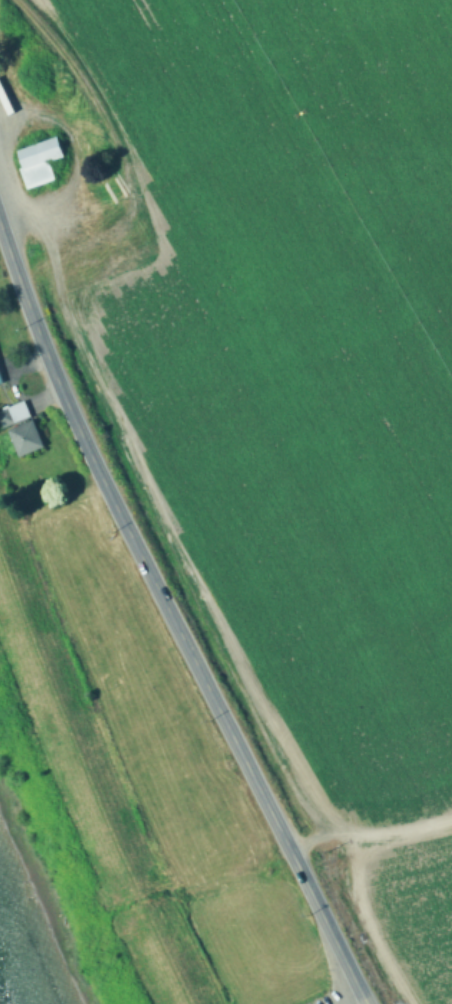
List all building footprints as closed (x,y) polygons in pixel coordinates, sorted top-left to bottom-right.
[(56,173),(26,184),(20,164),(24,162),(18,146),(56,132),(62,150),(49,154),(56,173)] [(30,410),(0,422),(0,406),(24,396),(30,410)] [(43,441),(15,452),(6,426),(34,416),(43,441)] [(214,871),(206,872),(204,853),(213,852),(214,871)]
